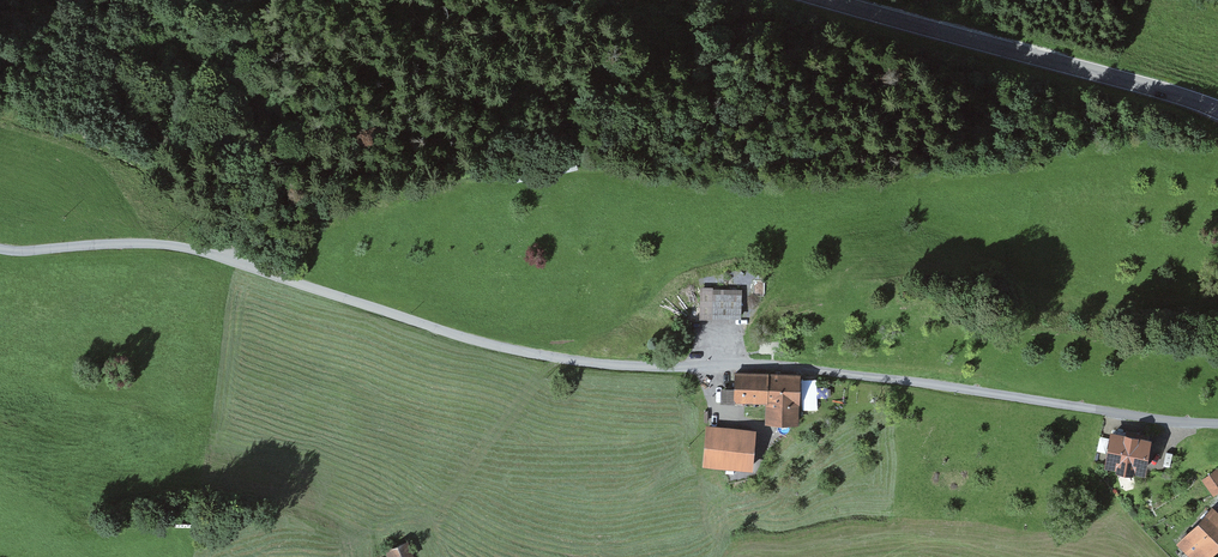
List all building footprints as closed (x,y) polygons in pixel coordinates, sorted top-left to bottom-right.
[(312,207),(320,216),(330,207),(322,198),(312,207)] [(742,288),(701,289),(701,317),(742,317),(742,288)] [(796,425),(797,375),(735,374),(734,402),(764,403),(764,424),(796,425)] [(750,430),(705,428),(703,467),(748,469),(750,430)] [(1152,436),(1110,429),(1104,465),(1146,472),(1152,436)] [(1213,495),(1217,491),(1217,469),(1217,468),(1201,480),(1213,495)] [(1119,474),(1122,487),(1138,483),(1134,470),(1119,474)] [(1217,545),(1217,511),(1210,504),(1176,543),(1191,556),(1207,556),(1217,545)] [(385,551),(388,556),(413,556),(415,556),(409,541),(385,551)]
